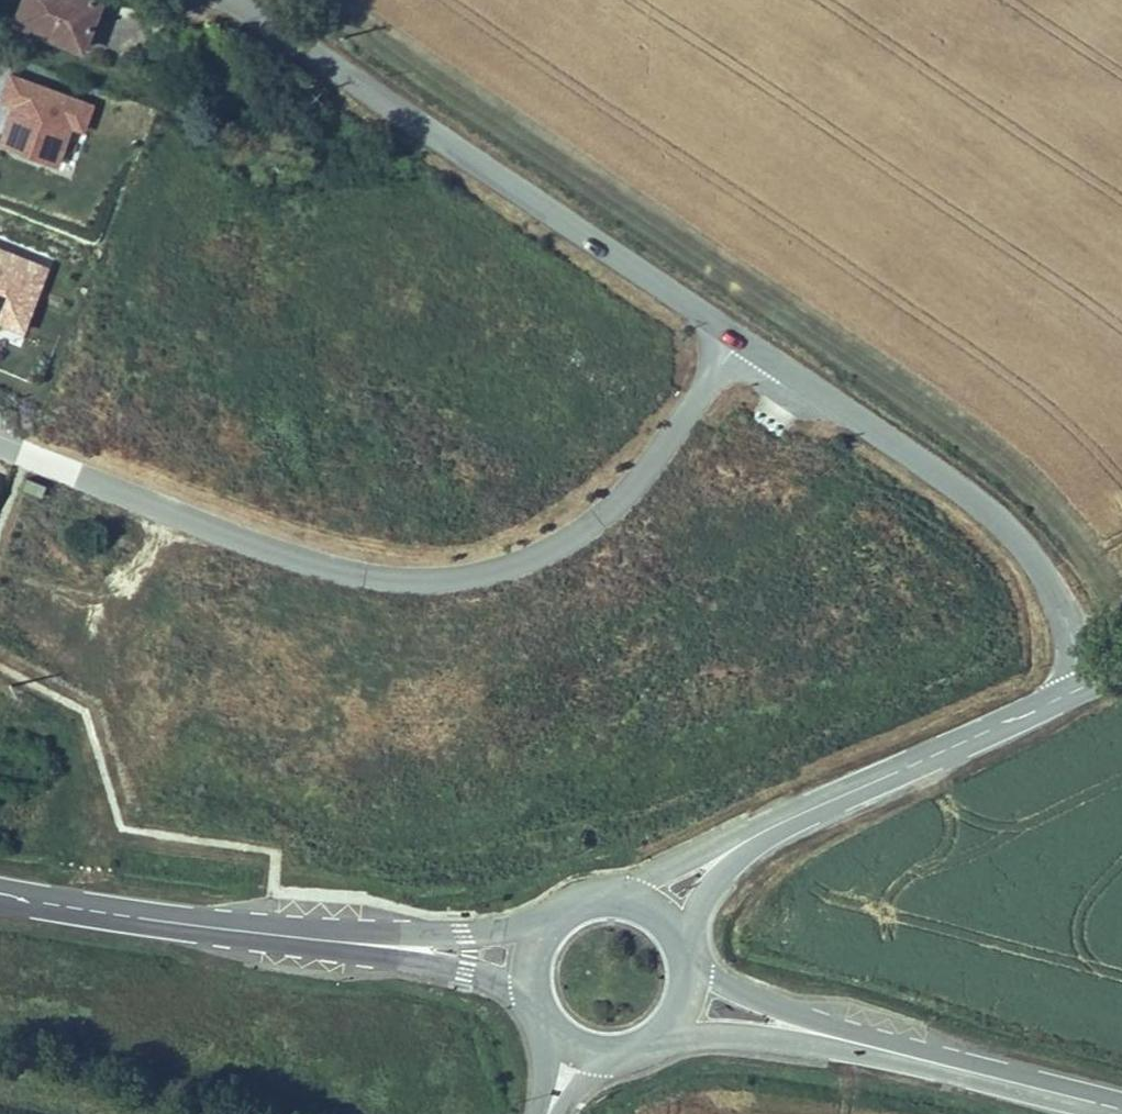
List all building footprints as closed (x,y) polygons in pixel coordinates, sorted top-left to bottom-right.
[(101,0),(15,0),(6,22),(80,52),(101,0)] [(8,78),(0,99),(0,103),(11,107),(0,135),(0,144),(53,164),(67,128),(79,133),(89,108),(8,78)] [(18,331),(43,269),(0,252),(0,323),(18,331)]
